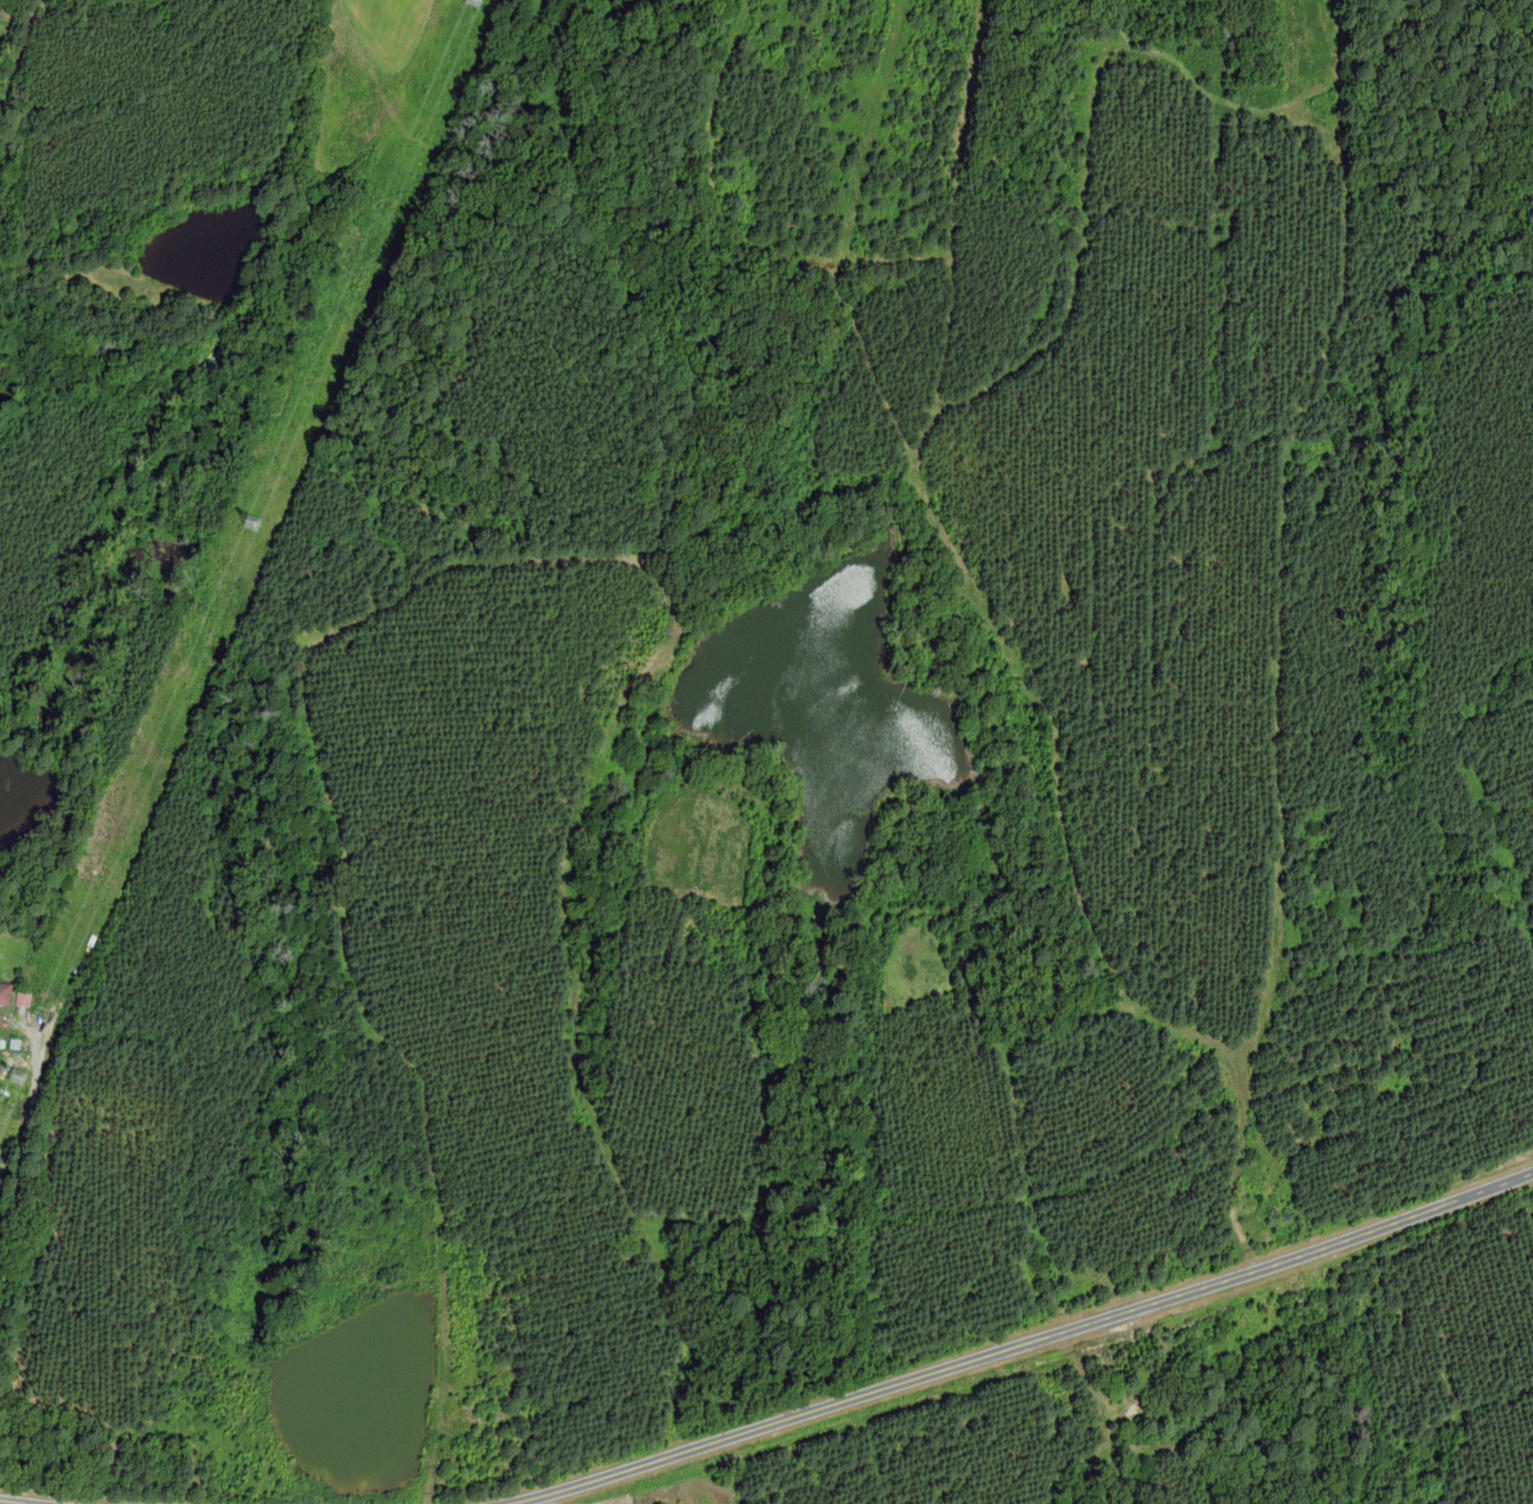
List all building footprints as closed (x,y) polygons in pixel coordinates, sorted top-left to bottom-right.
[(9,1004),(0,1003),(0,981),(12,983),(9,1004)] [(18,991),(31,993),(30,1005),(16,1003),(18,991)]
